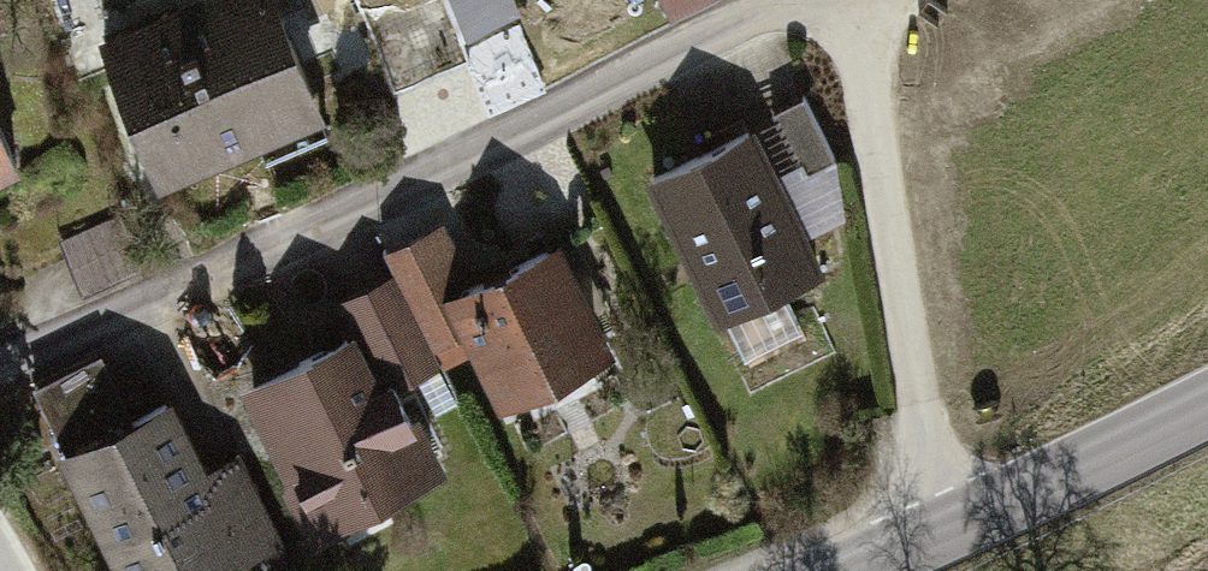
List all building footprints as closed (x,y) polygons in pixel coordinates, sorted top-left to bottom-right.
[(103,40),(164,186),(327,118),(278,0),(200,0),(103,40)] [(457,30),(517,13),(513,0),(448,0),(457,30)] [(811,101),(777,118),(802,166),(836,149),(811,101)] [(10,163),(0,138),(0,167),(10,163)] [(749,138),(653,185),(721,321),(817,273),(749,138)] [(450,232),(391,262),(397,275),(444,367),(450,378),(479,363),(445,296),(476,281),(450,232)] [(476,281),(445,296),(479,363),(501,405),(614,347),(558,239),(476,281)] [(397,275),(349,300),(397,391),(444,367),(397,275)] [(433,474),(359,329),(247,385),(322,531),(433,474)] [(111,368),(47,395),(68,445),(132,418),(111,368)] [(66,454),(124,570),(228,570),(281,545),(239,461),(205,478),(168,404),(66,454)]
